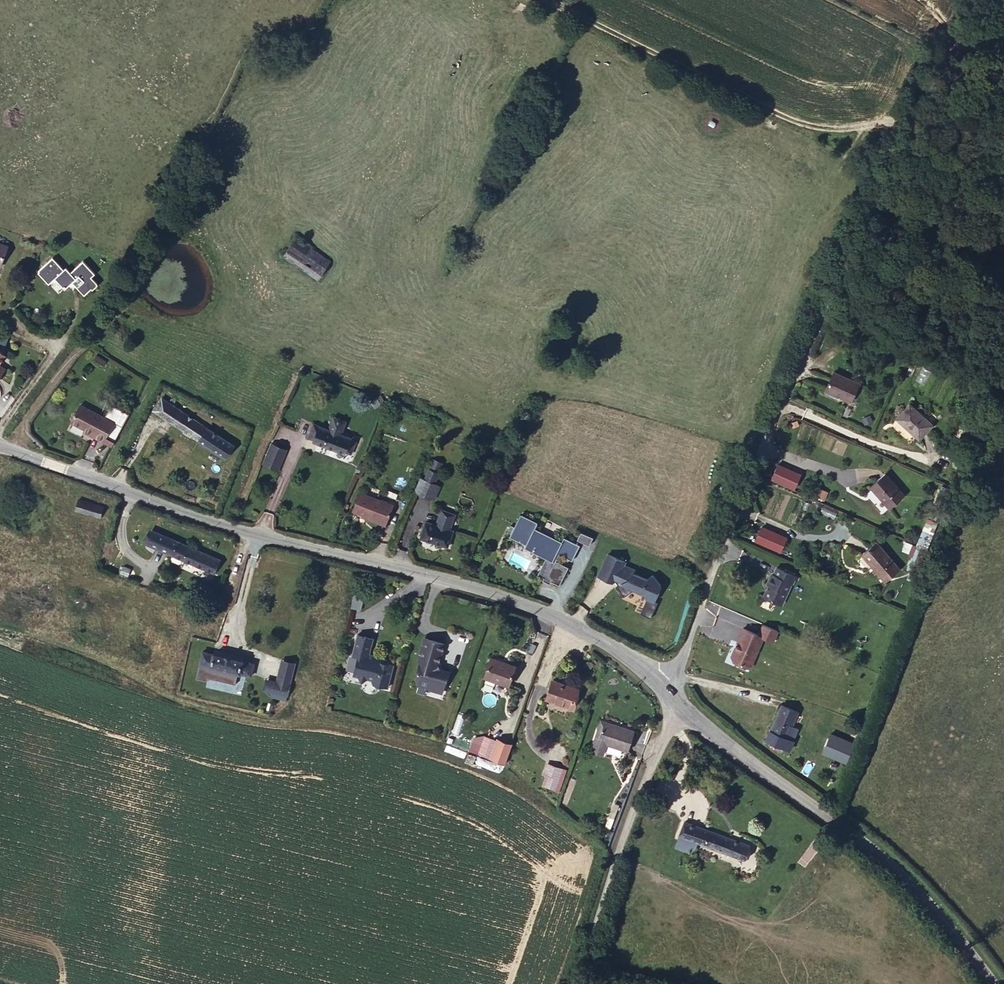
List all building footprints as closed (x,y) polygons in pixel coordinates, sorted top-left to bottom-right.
[(307,280),(314,268),(302,261),(280,247),(272,258),(307,280)] [(302,261),(314,268),(320,260),(308,252),(302,261)] [(62,268),(50,256),(35,272),(47,283),(53,278),(63,289),(72,280),(84,293),(100,283),(92,277),(96,272),(84,260),(70,272),(64,266),(62,268)] [(322,273),(314,268),(307,280),(315,285),(322,273)] [(26,330),(12,314),(7,320),(19,335),(26,330)] [(123,331),(109,323),(105,331),(119,339),(123,331)] [(133,337),(123,331),(119,339),(128,345),(133,337)] [(111,365),(100,359),(96,366),(107,372),(111,365)] [(860,381),(832,372),(825,390),(852,401),(860,381)] [(220,459),(228,445),(228,444),(156,397),(148,410),(210,452),(220,459)] [(103,444),(109,447),(125,413),(108,404),(100,419),(113,425),(103,444)] [(933,423),(910,404),(899,417),(921,435),(933,423)] [(113,425),(100,419),(79,407),(72,424),(86,432),(97,438),(96,441),(103,444),(113,425)] [(328,430),(335,433),(339,425),(331,421),(328,430)] [(338,450),(344,437),(335,433),(328,430),(312,425),(306,441),(337,453),(338,450)] [(85,435),(96,441),(97,438),(86,432),(85,435)] [(351,439),(344,437),(338,450),(345,453),(351,439)] [(233,449),(228,445),(220,459),(226,462),(233,449)] [(270,471),(279,451),(266,445),(256,465),(270,471)] [(217,465),(220,459),(210,452),(207,459),(217,465)] [(427,460),(424,470),(433,472),(436,464),(427,460)] [(770,479),(796,487),(801,470),(775,462),(770,479)] [(424,470),(420,481),(430,484),(433,472),(424,470)] [(886,472),(872,486),(890,505),(904,491),(886,472)] [(420,481),(413,478),(408,492),(427,499),(433,485),(430,484),(420,481)] [(818,487),(815,496),(824,500),(828,491),(818,487)] [(386,507),(354,494),(345,514),(358,518),(357,520),(376,528),(386,507)] [(105,508),(79,498),(76,508),(102,517),(105,508)] [(431,522),(445,527),(450,513),(436,508),(431,522)] [(570,561),(579,546),(563,536),(560,542),(533,528),(536,522),(519,513),(508,535),(523,543),(521,546),(544,558),(535,575),(541,578),(540,581),(547,585),(549,582),(555,586),(559,578),(561,579),(567,569),(551,560),(555,553),(570,561)] [(431,522),(420,518),(416,530),(442,541),(448,529),(445,527),(431,522)] [(758,542),(781,550),(787,537),(763,528),(758,542)] [(577,541),(589,546),(593,538),(581,532),(577,541)] [(215,559),(148,533),(142,547),(209,575),(215,559)] [(875,544),(864,555),(888,580),(900,569),(875,544)] [(625,561),(608,553),(598,574),(612,581),(615,580),(618,585),(616,586),(623,596),(635,589),(645,593),(647,599),(640,613),(651,618),(658,602),(654,600),(661,585),(653,574),(647,579),(633,572),(635,569),(624,564),(625,561)] [(793,574),(777,568),(774,575),(770,574),(767,585),(769,585),(764,599),(782,605),(793,574)] [(355,602),(353,612),(360,614),(363,604),(355,602)] [(779,631),(764,625),(760,635),(745,629),(733,657),(734,661),(752,668),(765,637),(775,641),(779,631)] [(369,658),(373,642),(357,638),(352,659),(358,661),(354,679),(360,680),(364,683),(368,682),(376,684),(375,687),(389,690),(394,668),(390,667),(386,662),(369,658)] [(419,664),(415,681),(418,688),(442,694),(448,673),(439,670),(437,667),(443,645),(423,639),(417,661),(419,664)] [(211,658),(208,673),(239,680),(241,665),(211,658)] [(516,669),(491,663),(485,680),(510,687),(516,669)] [(289,691),(294,668),(280,664),(276,687),(289,691)] [(579,688),(554,680),(549,699),(574,707),(579,688)] [(286,704),(289,691),(276,687),(264,683),(262,694),(276,697),(275,702),(286,704)] [(797,710),(781,704),(767,743),(788,752),(799,726),(792,723),(797,710)] [(605,734),(609,722),(603,720),(599,732),(605,734)] [(638,732),(609,722),(605,734),(599,732),(594,749),(606,753),(609,743),(631,751),(638,732)] [(822,751),(856,763),(863,744),(829,732),(822,751)] [(487,760),(493,762),(499,744),(493,742),(487,760)] [(493,762),(507,767),(513,748),(499,744),(493,762)] [(555,788),(560,769),(547,765),(544,774),(549,775),(547,785),(555,788)] [(564,771),(560,769),(555,788),(560,788),(564,771)] [(620,806),(614,805),(605,825),(611,828),(620,806)] [(751,843),(683,821),(678,837),(745,859),(751,843)]
